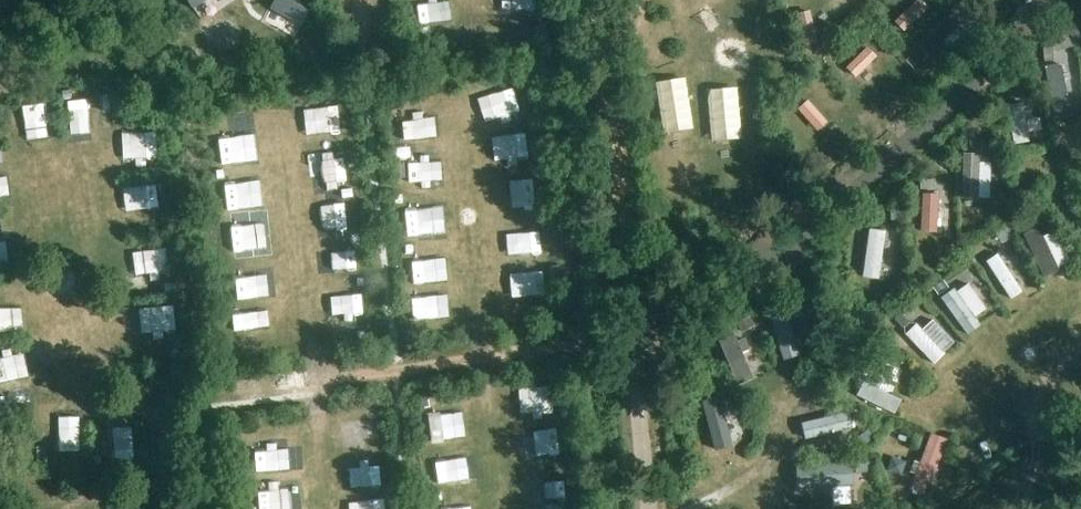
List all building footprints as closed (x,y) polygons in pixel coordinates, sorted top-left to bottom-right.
[(461,17),(483,23),(489,1),(485,0),(467,0),(461,17)] [(398,34),(419,26),(411,4),(390,12),(398,34)] [(1068,30),(1073,42),(1080,38),(1080,37),(1076,26),(1068,30)] [(1053,47),(1042,48),(1043,60),(1054,59),(1053,47)] [(198,49),(186,51),(187,60),(199,59),(198,49)] [(479,92),(469,95),(475,114),(484,111),(479,92)] [(31,134),(45,133),(44,101),(29,101),(31,134)] [(978,132),(967,133),(968,146),(979,146),(978,132)] [(480,160),(492,159),(491,133),(479,133),(480,160)] [(102,139),(105,165),(122,163),(120,137),(102,139)] [(920,177),(920,186),(935,187),(935,177),(920,177)] [(891,207),(890,218),(904,218),(904,208),(891,207)] [(2,255),(15,244),(2,230),(0,233),(0,253),(2,255)] [(304,252),(306,275),(318,273),(316,250),(304,252)] [(419,278),(425,255),(411,252),(405,275),(419,278)] [(951,264),(971,293),(981,285),(961,257),(951,264)] [(924,278),(912,284),(933,323),(945,317),(924,278)] [(943,278),(933,285),(937,292),(948,285),(943,278)] [(900,311),(893,317),(903,327),(910,321),(900,311)] [(749,313),(736,320),(741,329),(754,322),(749,313)] [(863,327),(892,358),(904,346),(884,325),(886,324),(876,314),(863,327)] [(213,326),(203,330),(209,349),(219,345),(213,326)] [(687,359),(700,377),(715,367),(702,348),(687,359)] [(856,363),(851,371),(860,375),(864,367),(856,363)] [(715,375),(695,380),(699,394),(718,389),(715,375)] [(0,395),(0,405),(8,404),(7,394),(0,395)] [(428,399),(419,401),(420,408),(429,407),(428,399)] [(857,473),(870,471),(869,462),(856,463),(857,473)] [(431,467),(419,469),(421,482),(433,480),(431,467)] [(851,469),(840,469),(841,482),(852,482),(851,469)] [(913,479),(909,488),(923,493),(926,484),(913,479)] [(230,491),(218,491),(217,508),(230,508),(230,491)] [(419,498),(396,503),(397,508),(421,508),(419,498)]
